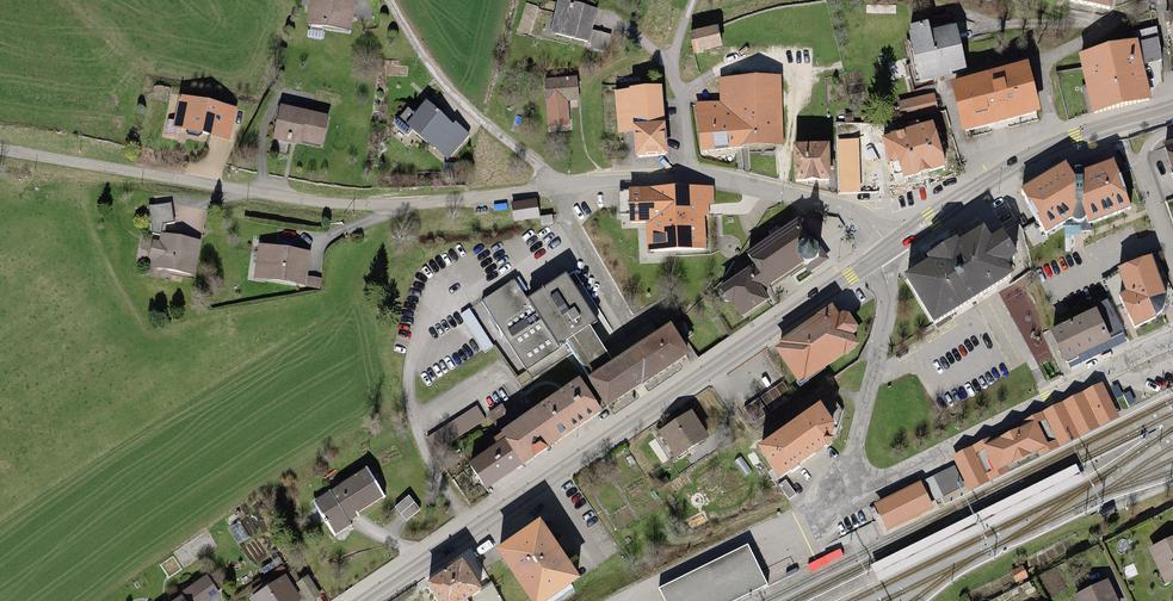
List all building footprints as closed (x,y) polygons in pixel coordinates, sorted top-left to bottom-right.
[(309,25),(350,31),(355,0),(313,0),(309,25)] [(1070,8),(1112,16),(1115,0),(1072,0),(1070,8)] [(556,7),(550,35),(589,44),(595,16),(556,7)] [(910,36),(921,87),(968,77),(958,34),(933,39),(932,32),(910,36)] [(715,33),(691,38),(695,55),(719,50),(715,33)] [(1139,43),(1082,57),(1095,113),(1152,99),(1139,43)] [(1029,72),(954,90),(966,137),(1041,119),(1029,72)] [(576,83),(545,85),(547,131),(568,130),(567,105),(578,105),(576,83)] [(701,110),(703,155),(783,153),(782,84),(721,85),(722,109),(701,110)] [(660,87),(617,91),(621,130),(635,128),(637,153),(666,151),(660,87)] [(478,126),(443,96),(417,126),(453,156),(478,126)] [(234,109),(180,99),(175,128),(229,138),(234,109)] [(934,99),(899,106),(902,123),(937,116),(934,99)] [(328,118),(284,109),(278,139),(322,148),(328,118)] [(934,131),(885,145),(893,170),(900,168),(905,186),(947,174),(934,131)] [(857,140),(839,141),(841,191),(859,190),(857,140)] [(828,143),(795,144),(796,177),(829,176),(828,143)] [(1163,149),(1172,181),(1172,146),(1163,149)] [(1078,185),(1080,215),(1088,230),(1133,211),(1115,169),(1078,185)] [(1046,238),(1080,215),(1078,185),(1068,170),(1022,200),(1046,238)] [(714,193),(630,195),(631,226),(647,225),(648,254),(707,253),(706,224),(715,224),(714,193)] [(512,207),(514,224),(536,222),(535,205),(512,207)] [(170,208),(149,210),(150,228),(171,226),(170,208)] [(748,259),(767,288),(823,252),(803,223),(748,259)] [(934,269),(909,284),(935,327),(1013,280),(1006,270),(1018,263),(1006,242),(994,250),(986,237),(959,253),(956,248),(930,264),(934,269)] [(199,246),(164,239),(162,246),(154,244),(150,261),(159,262),(157,272),(192,279),(199,246)] [(307,259),(260,251),(255,281),(302,289),(307,259)] [(1130,298),(1122,302),(1134,330),(1155,321),(1149,306),(1167,299),(1151,262),(1120,275),(1130,298)] [(752,273),(724,292),(746,325),(774,306),(752,273)] [(528,302),(515,281),(487,299),(532,371),(568,350),(585,378),(610,362),(592,334),(596,331),(565,279),(528,302)] [(1097,315),(1052,337),(1067,368),(1112,346),(1097,315)] [(840,325),(833,316),(776,354),(800,390),(858,351),(851,340),(857,335),(847,320),(840,325)] [(674,335),(588,386),(604,412),(689,360),(674,335)] [(1016,425),(952,456),(956,464),(969,489),(1118,415),(1102,383),(1043,411),(1016,425)] [(578,389),(501,441),(505,448),(467,473),(482,494),(597,417),(578,389)] [(1119,400),(1122,407),(1129,404),(1125,397),(1119,400)] [(475,411),(426,441),(434,453),(482,423),(475,411)] [(759,456),(780,488),(829,456),(821,443),(835,433),(823,414),(759,456)] [(693,417),(659,438),(678,468),(712,447),(693,417)] [(956,464),(925,480),(935,501),(966,486),(956,464)] [(1077,466),(871,567),(878,580),(1084,479),(1077,466)] [(366,478),(315,508),(329,532),(380,503),(366,478)] [(920,481),(875,503),(878,508),(922,486),(920,481)] [(922,486),(878,508),(887,526),(931,505),(922,486)] [(931,505),(887,526),(889,531),(933,509),(931,505)] [(1114,509),(1112,505),(1099,512),(1101,515),(1103,519),(1115,512),(1114,509)] [(537,530),(494,558),(522,600),(559,600),(577,590),(537,530)] [(1151,553),(1165,586),(1172,582),(1172,544),(1151,553)] [(660,591),(665,600),(740,600),(768,587),(749,548),(660,591)] [(1019,568),(1013,571),(1017,580),(1026,576),(1022,567),(1019,568)] [(458,568),(424,592),(430,600),(471,600),(478,596),(458,568)] [(1075,597),(1077,600),(1118,600),(1109,581),(1075,597)] [(255,600),(297,600),(286,582),(255,600)]
